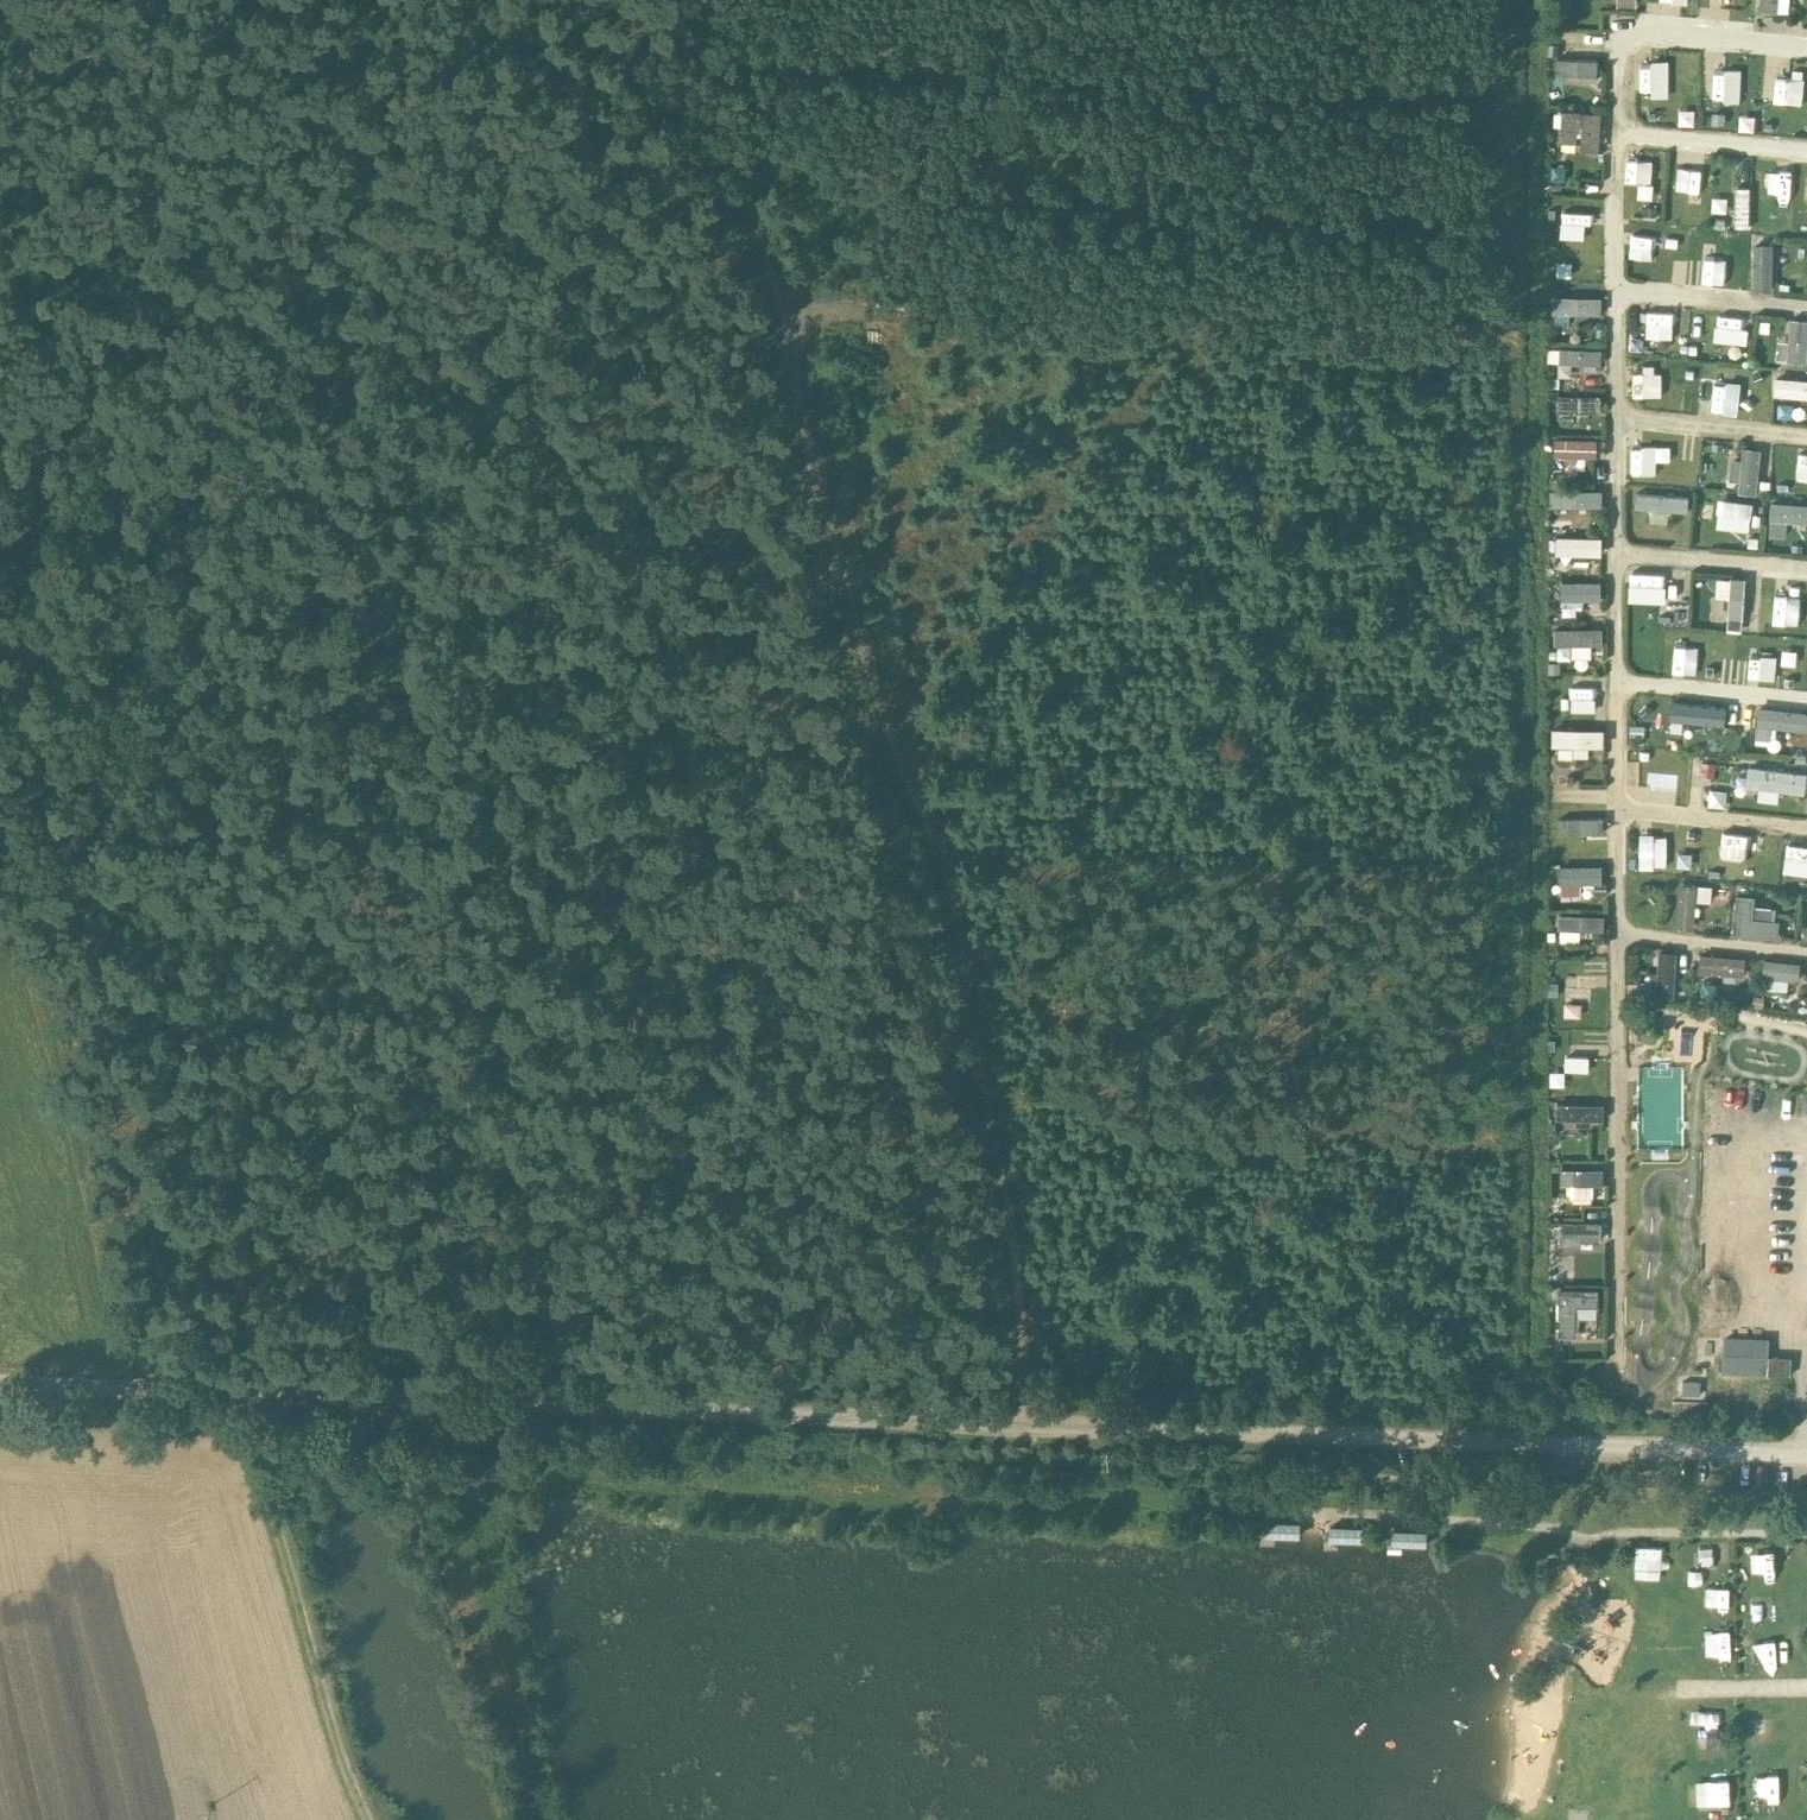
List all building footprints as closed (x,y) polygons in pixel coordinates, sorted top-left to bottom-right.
[(1750,14),(1751,0),(1722,0),(1721,13),(1750,14)] [(1762,9),(1780,10),(1780,0),(1762,0),(1762,9)] [(1559,56),(1559,73),(1599,74),(1599,57),(1559,56)] [(1670,96),(1671,59),(1653,58),(1652,96),(1670,96)] [(1715,101),(1742,100),(1742,67),(1715,68),(1715,101)] [(1776,103),(1805,103),(1805,75),(1776,75),(1776,103)] [(1580,140),(1580,147),(1601,148),(1602,110),(1562,108),(1561,139),(1580,140)] [(1628,181),(1654,181),(1654,159),(1628,159),(1628,181)] [(1702,216),(1703,196),(1690,196),(1691,174),(1670,173),(1669,215),(1702,216)] [(1737,225),(1751,225),(1752,185),(1738,185),(1737,225)] [(1552,217),(1600,217),(1600,200),(1553,200),(1552,217)] [(1696,234),(1689,281),(1709,283),(1715,236),(1696,234)] [(1775,288),(1775,241),(1755,241),(1755,288),(1775,288)] [(1560,275),(1575,275),(1575,263),(1603,263),(1603,246),(1561,245),(1560,275)] [(1602,292),(1553,295),(1554,313),(1603,310),(1602,292)] [(1652,335),(1681,336),(1682,310),(1653,309),(1652,335)] [(1721,341),(1748,342),(1749,316),(1723,314),(1721,341)] [(1789,339),(1778,339),(1778,358),(1806,359),(1806,317),(1790,317),(1789,339)] [(1575,373),(1575,362),(1603,362),(1603,346),(1564,346),(1563,373),(1575,373)] [(1663,396),(1663,370),(1635,369),(1634,396),(1663,396)] [(1806,396),(1806,376),(1776,376),(1775,396),(1806,396)] [(1712,411),(1736,414),(1738,392),(1715,390),(1712,411)] [(1559,408),(1602,408),(1602,393),(1559,393),(1559,408)] [(1598,456),(1599,437),(1555,435),(1555,455),(1598,456)] [(1744,459),(1729,459),(1728,491),(1760,492),(1761,446),(1744,446),(1744,459)] [(1604,506),(1604,488),(1552,487),(1551,505),(1604,506)] [(1636,509),(1690,510),(1690,494),(1636,493),(1636,509)] [(1718,527),(1752,528),(1753,499),(1720,498),(1718,527)] [(1771,534),(1788,535),(1788,520),(1806,520),(1806,501),(1771,501),(1771,534)] [(1603,554),(1603,535),(1556,534),(1556,553),(1603,554)] [(1662,601),(1663,570),(1631,570),(1630,600),(1662,601)] [(1729,595),(1729,627),(1745,627),(1746,576),(1718,576),(1718,595),(1729,595)] [(1560,579),(1560,602),(1602,602),(1602,579),(1560,579)] [(1783,628),(1784,602),(1796,603),(1797,584),(1765,583),(1764,627),(1783,628)] [(1554,642),(1604,641),(1604,625),(1554,625),(1554,642)] [(1721,648),(1721,633),(1684,632),(1683,648),(1721,648)] [(1594,655),(1593,642),(1574,643),(1575,656),(1594,655)] [(1778,678),(1795,678),(1796,645),(1779,644),(1778,678)] [(1758,673),(1759,649),(1735,649),(1734,672),(1758,673)] [(1573,684),(1573,709),(1598,710),(1599,684),(1573,684)] [(1674,698),(1671,716),(1725,725),(1728,706),(1674,698)] [(1773,728),(1806,729),(1806,708),(1757,706),(1756,737),(1773,737),(1773,728)] [(1582,745),(1605,745),(1606,727),(1554,726),(1554,744),(1582,744),(1582,745)] [(1696,773),(1717,775),(1718,761),(1697,759),(1696,773)] [(1806,790),(1806,771),(1748,762),(1745,785),(1760,787),(1758,798),(1779,801),(1781,788),(1806,792),(1806,790)] [(1556,773),(1557,796),(1577,796),(1576,772),(1556,773)] [(1711,788),(1710,805),(1729,806),(1729,788),(1711,788)] [(1556,840),(1605,840),(1605,816),(1556,815),(1556,840)] [(1633,846),(1632,863),(1678,864),(1679,847),(1633,846)] [(1560,864),(1562,897),(1583,896),(1582,882),(1605,881),(1604,862),(1560,864)] [(1712,900),(1712,883),(1679,882),(1678,925),(1696,926),(1697,899),(1712,900)] [(1780,934),(1780,916),(1754,915),(1755,893),(1736,892),(1735,933),(1780,934)] [(1560,939),(1582,939),(1582,928),(1606,928),(1607,912),(1560,911),(1560,939)] [(1657,996),(1677,997),(1678,949),(1659,949),(1657,996)] [(1700,973),(1747,974),(1747,955),(1700,954),(1700,973)] [(1789,989),(1789,976),(1801,977),(1802,959),(1770,958),(1768,989),(1789,989)] [(1568,974),(1567,1002),(1592,1002),(1592,975),(1568,974)] [(1569,1067),(1593,1066),(1592,1044),(1569,1044),(1569,1067)] [(1637,1092),(1664,1093),(1664,1103),(1681,1104),(1681,1075),(1637,1073),(1637,1092)] [(1557,1102),(1557,1118),(1606,1118),(1606,1103),(1557,1102)] [(1680,1157),(1680,1137),(1641,1136),(1641,1156),(1680,1157)] [(1595,1198),(1595,1184),(1605,1184),(1605,1168),(1562,1168),(1562,1184),(1574,1184),(1574,1198),(1595,1198)] [(1562,1243),(1602,1243),(1602,1221),(1562,1221),(1562,1243)] [(1638,1247),(1679,1247),(1679,1229),(1638,1228),(1638,1247)] [(1560,1336),(1577,1336),(1578,1316),(1599,1317),(1600,1288),(1561,1287),(1560,1336)] [(1769,1340),(1724,1339),(1723,1374),(1768,1374),(1769,1340)] [(1300,1521),(1266,1520),(1266,1535),(1299,1536),(1300,1521)] [(1362,1526),(1329,1525),(1328,1540),(1362,1542),(1362,1526)] [(1427,1529),(1393,1528),(1393,1543),(1426,1544),(1427,1529)] [(1756,1590),(1756,1620),(1780,1620),(1780,1590),(1756,1590)] [(1697,1632),(1697,1658),(1721,1659),(1721,1632),(1697,1632)] [(1780,1658),(1780,1633),(1757,1633),(1757,1658),(1780,1658)]
